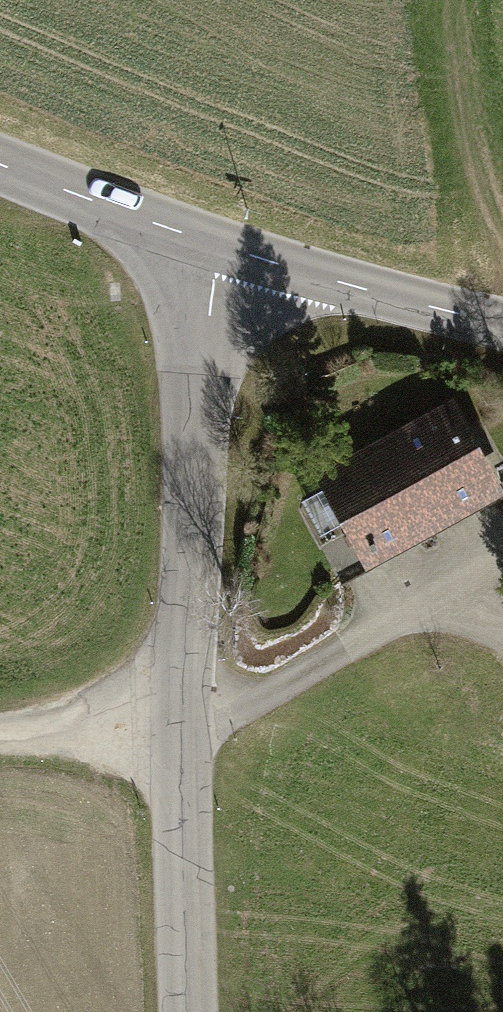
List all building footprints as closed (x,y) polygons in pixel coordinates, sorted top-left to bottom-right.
[(311,476),(362,568),(502,489),(502,485),(454,396),(311,476)]
